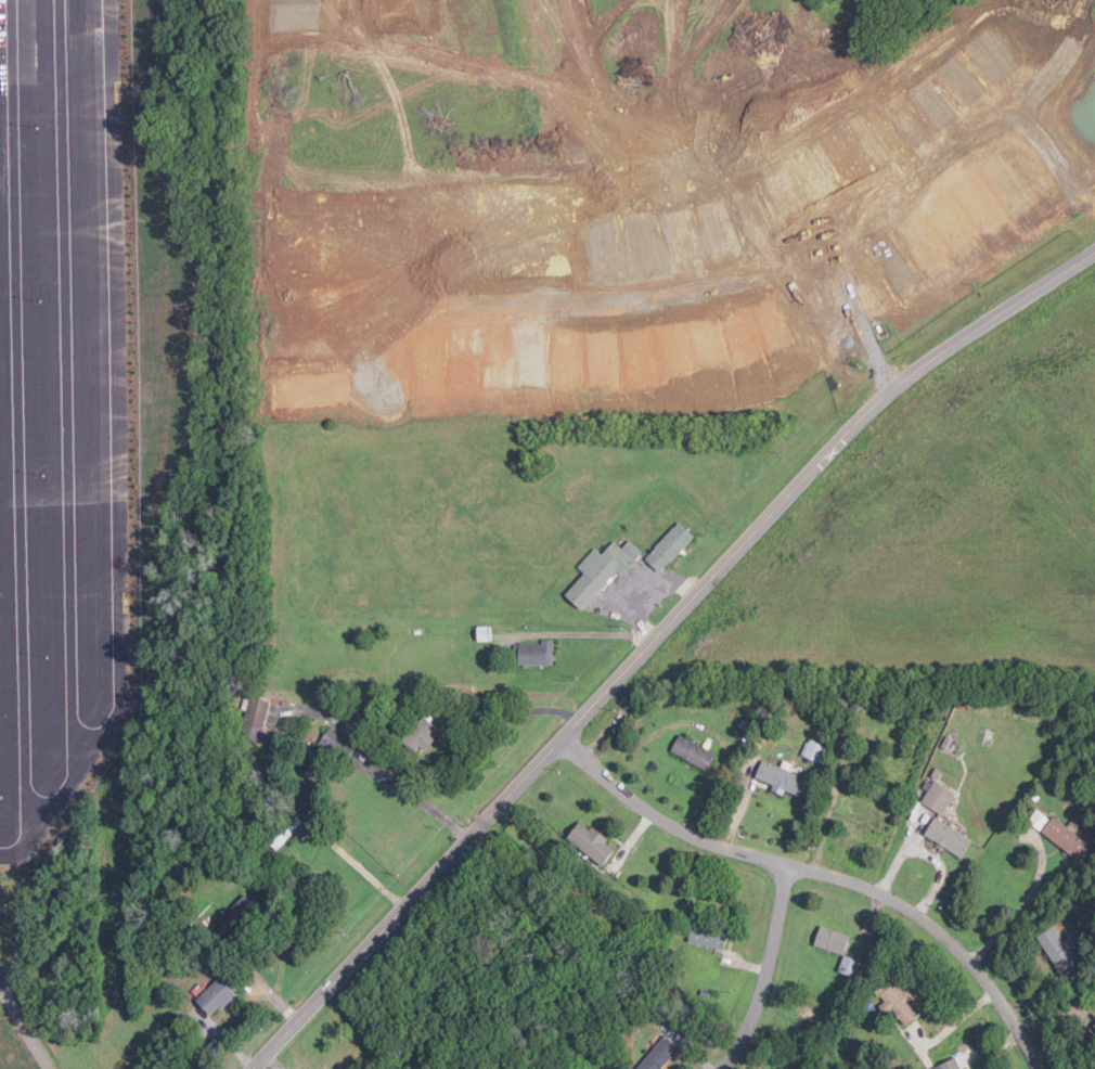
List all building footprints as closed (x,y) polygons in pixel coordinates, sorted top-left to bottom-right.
[(694,537),(679,521),(644,557),(659,572),(694,537)] [(617,570),(621,575),(642,551),(629,540),(621,548),(614,540),(602,554),(594,548),(577,566),(583,572),(565,594),(582,609),(617,570)] [(518,643),(518,665),(552,665),(553,640),(542,639),(542,643),(518,643)] [(270,700),(244,695),(241,708),(246,709),(241,735),(260,740),(270,700)] [(440,727),(424,713),(400,739),(416,754),(440,727)] [(297,770),(313,781),(330,756),(343,764),(356,746),(327,727),(313,748),(312,747),(297,770)] [(670,751),(707,771),(716,754),(679,734),(670,751)] [(801,755),(819,762),(825,745),(808,738),(801,755)] [(753,778),(783,790),(803,798),(811,778),(762,759),(753,778)] [(920,802),(943,814),(954,791),(931,781),(920,802)] [(1041,830),(1079,862),(1091,846),(1053,815),(1041,830)] [(924,835),(962,858),(972,840),(935,816),(924,835)] [(616,847),(580,820),(566,838),(602,865),(616,847)] [(723,950),(727,933),(692,925),(687,941),(723,950)] [(1036,936),(1059,971),(1077,961),(1054,925),(1036,936)] [(846,953),(849,932),(819,926),(814,946),(846,953)] [(240,989),(224,973),(195,999),(211,1016),(240,989)] [(879,1004),(900,1029),(920,1012),(912,1001),(913,1000),(897,979),(878,994),(884,1001),(879,1004)] [(657,1031),(648,1042),(653,1046),(636,1068),(662,1068),(678,1047),(657,1031)] [(929,1068),(964,1068),(958,1056),(929,1068)]
